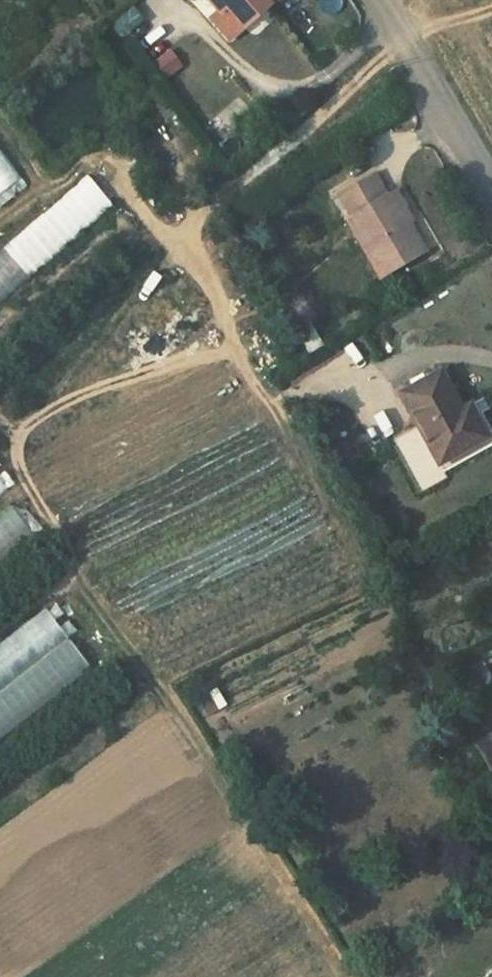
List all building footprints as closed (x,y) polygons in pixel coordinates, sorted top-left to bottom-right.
[(233,17),(241,27),(273,0),(206,0),(218,14),(225,7),(233,17)] [(118,42),(143,23),(131,7),(106,26),(118,42)] [(225,23),(233,17),(225,7),(218,14),(225,23)] [(168,47),(151,60),(165,78),(182,65),(168,47)] [(19,192),(0,163),(0,205),(19,192)] [(338,191),(350,214),(355,212),(388,273),(422,253),(389,191),(385,194),(373,172),(338,191)] [(111,205),(86,176),(0,249),(0,300),(111,205)] [(379,277),(388,273),(355,212),(350,214),(346,216),(379,277)] [(466,421),(460,411),(439,374),(399,395),(419,429),(392,444),(419,494),(446,480),(438,464),(487,437),(475,416),(466,421)] [(469,407),(460,411),(466,421),(475,416),(469,407)] [(368,415),(359,420),(372,442),(381,436),(368,415)] [(28,533),(9,506),(0,513),(0,554),(28,533)] [(92,673),(62,629),(68,625),(54,606),(0,644),(0,737),(92,673)] [(480,658),(461,668),(472,688),(491,678),(480,658)] [(207,717),(218,711),(209,696),(198,702),(207,717)] [(466,713),(491,775),(491,703),(466,713)]
